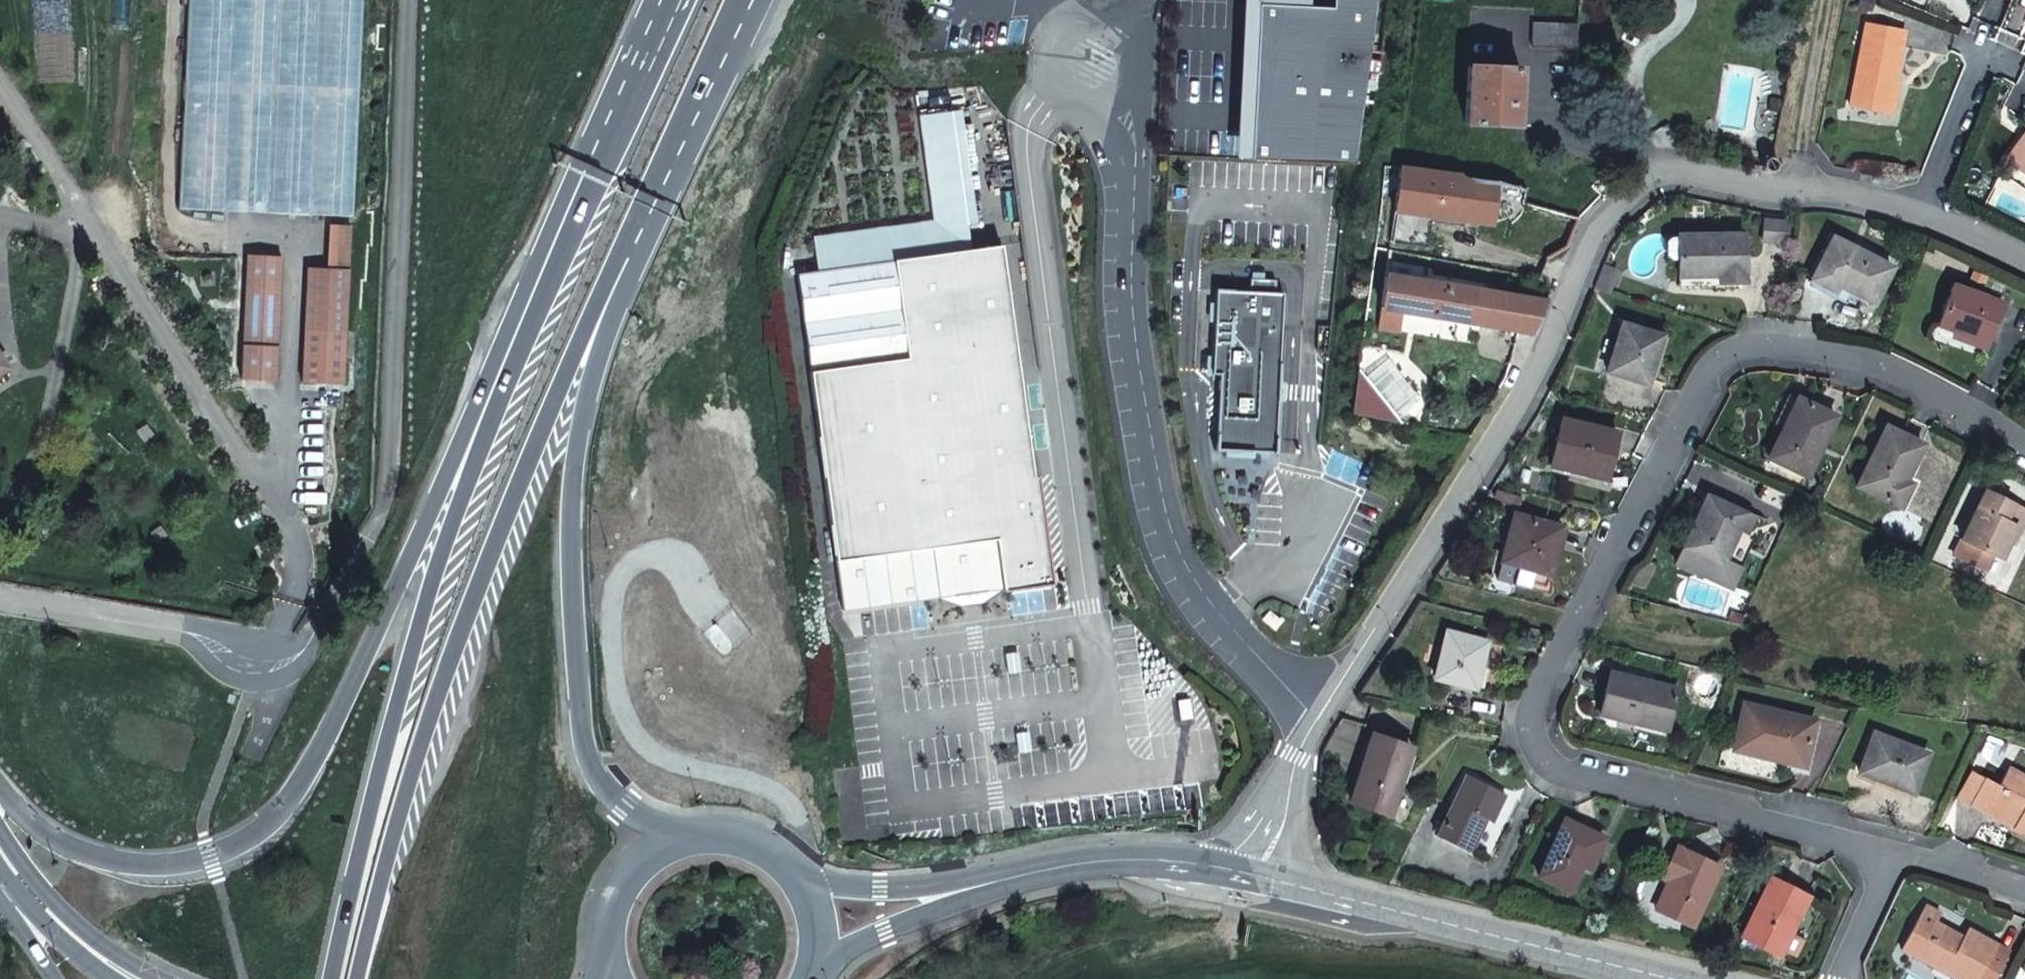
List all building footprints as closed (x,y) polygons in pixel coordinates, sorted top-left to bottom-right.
[(181,211),(352,219),(363,0),(191,0),(181,211)] [(1354,166),(1375,0),(1332,0),(1331,10),(1256,7),(1249,161),(1354,166)] [(1577,25),(1532,23),(1532,49),(1576,50),(1577,25)] [(1865,23),(1845,103),(1883,113),(1898,49),(1895,48),(1899,31),(1865,23)] [(1467,68),(1466,98),(1465,124),(1516,127),(1519,71),(1467,68)] [(2013,169),(2024,151),(2024,140),(2008,166),(2013,169)] [(1522,160),(1513,158),(1467,150),(1462,178),(1493,185),(1517,189),(1522,160)] [(2013,169),(2024,177),(2024,151),(2013,169)] [(1462,178),(1397,169),(1388,241),(1425,245),(1429,217),(1486,223),(1493,185),(1462,178)] [(1788,241),(1789,222),(1767,221),(1766,240),(1788,241)] [(305,330),(347,332),(351,230),(330,229),(328,272),(308,271),(305,330)] [(1719,282),(1744,282),(1744,234),(1680,235),(1680,274),(1719,274),(1719,282)] [(1840,284),(1875,302),(1893,267),(1835,236),(1813,278),(1837,290),(1840,284)] [(1034,476),(1003,247),(800,275),(838,559),(846,608),(1054,583),(1040,475),(1034,476)] [(277,381),(283,259),(248,257),(242,380),(277,381)] [(1449,286),(1384,276),(1379,310),(1377,310),(1375,330),(1399,334),(1402,314),(1444,321),(1449,286)] [(1250,292),(1216,290),(1211,380),(1219,380),(1215,450),(1274,454),(1284,294),(1276,293),(1276,281),(1251,279),(1250,292)] [(1938,324),(1988,343),(2003,304),(1953,285),(1938,324)] [(1544,302),(1449,286),(1444,321),(1529,335),(1544,302)] [(1609,372),(1648,384),(1664,335),(1624,324),(1609,372)] [(347,332),(305,330),(303,382),(344,384),(347,332)] [(1772,459),(1809,476),(1837,416),(1799,399),(1788,421),(1790,422),(1772,459)] [(1582,475),(1608,481),(1619,435),(1565,422),(1554,466),(1583,473),(1582,475)] [(1907,481),(1924,445),(1888,427),(1859,486),(1902,506),(1913,484),(1907,481)] [(2022,529),(2024,524),(2024,507),(1987,489),(1964,539),(2003,557),(2017,527),(2022,529)] [(1709,496),(1685,548),(1677,564),(1732,590),(1744,565),(1729,558),(1735,543),(1748,515),(1709,496)] [(1505,564),(1523,569),(1538,572),(1535,585),(1549,588),(1565,529),(1517,517),(1505,564)] [(1735,543),(1729,558),(1744,565),(1751,550),(1735,543)] [(1538,572),(1523,569),(1519,587),(1534,591),(1535,585),(1538,572)] [(1270,609),(1263,617),(1276,628),(1283,620),(1270,609)] [(1486,664),(1487,664),(1492,644),(1452,634),(1440,680),(1479,690),(1486,664)] [(77,641),(60,638),(58,651),(75,654),(77,641)] [(1642,717),(1674,724),(1682,691),(1615,675),(1604,717),(1640,726),(1642,717)] [(1739,752),(1807,767),(1817,723),(1749,707),(1739,752)] [(1671,733),(1674,724),(1642,717),(1640,726),(1671,733)] [(1883,781),(1914,792),(1929,754),(1877,734),(1862,773),(1883,782),(1883,781)] [(1402,793),(1405,785),(1416,751),(1379,738),(1356,806),(1395,818),(1403,793),(1402,793)] [(2024,835),(2024,777),(2011,769),(2001,786),(1974,772),(1959,798),(1987,813),(1992,804),(2019,819),(2014,829),(2024,835)] [(1490,822),(1496,825),(1509,797),(1471,779),(1442,840),(1473,856),(1490,822)] [(1586,867),(1594,871),(1608,840),(1570,822),(1543,879),(1574,893),(1586,867)] [(1660,912),(1697,929),(1725,869),(1682,848),(1667,880),(1674,883),(1660,912)] [(1793,934),(1791,933),(1809,898),(1775,880),(1743,938),(1780,958),(1793,934)] [(1935,924),(1940,914),(1925,906),(1903,950),(1959,978),(1995,978),(2008,954),(1994,947),(1997,942),(1969,927),(1963,938),(1935,924)]
